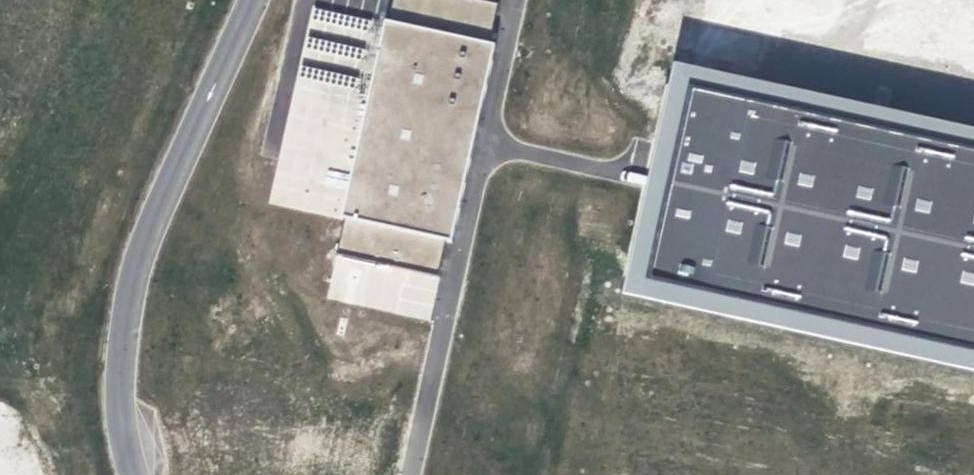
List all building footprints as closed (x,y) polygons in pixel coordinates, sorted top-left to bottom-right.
[(480,0),(393,0),(340,254),(437,274),(494,3),(480,0)] [(973,143),(973,19),(954,14),(951,0),(711,0),(693,83),(751,95),(973,143)] [(684,81),(641,284),(973,355),(973,143),(751,95),(693,83),(684,81)] [(342,217),(348,174),(303,167),(305,157),(280,153),(271,205),(342,217)]
